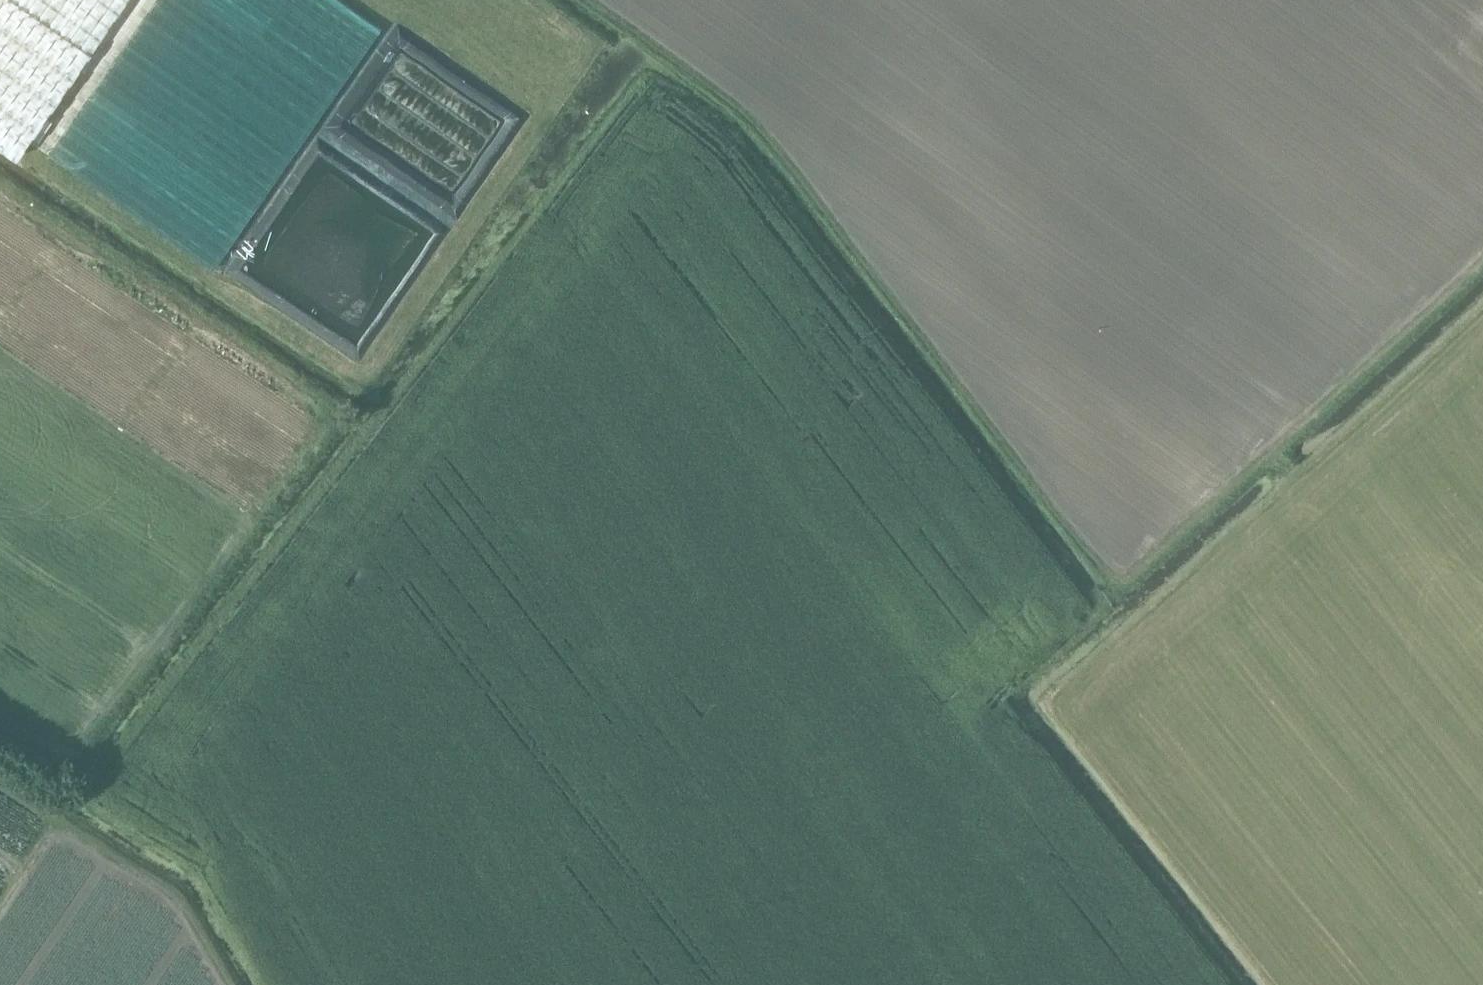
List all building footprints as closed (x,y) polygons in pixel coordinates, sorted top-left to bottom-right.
[(16,160),(128,0),(0,0),(0,149),(16,160)]
